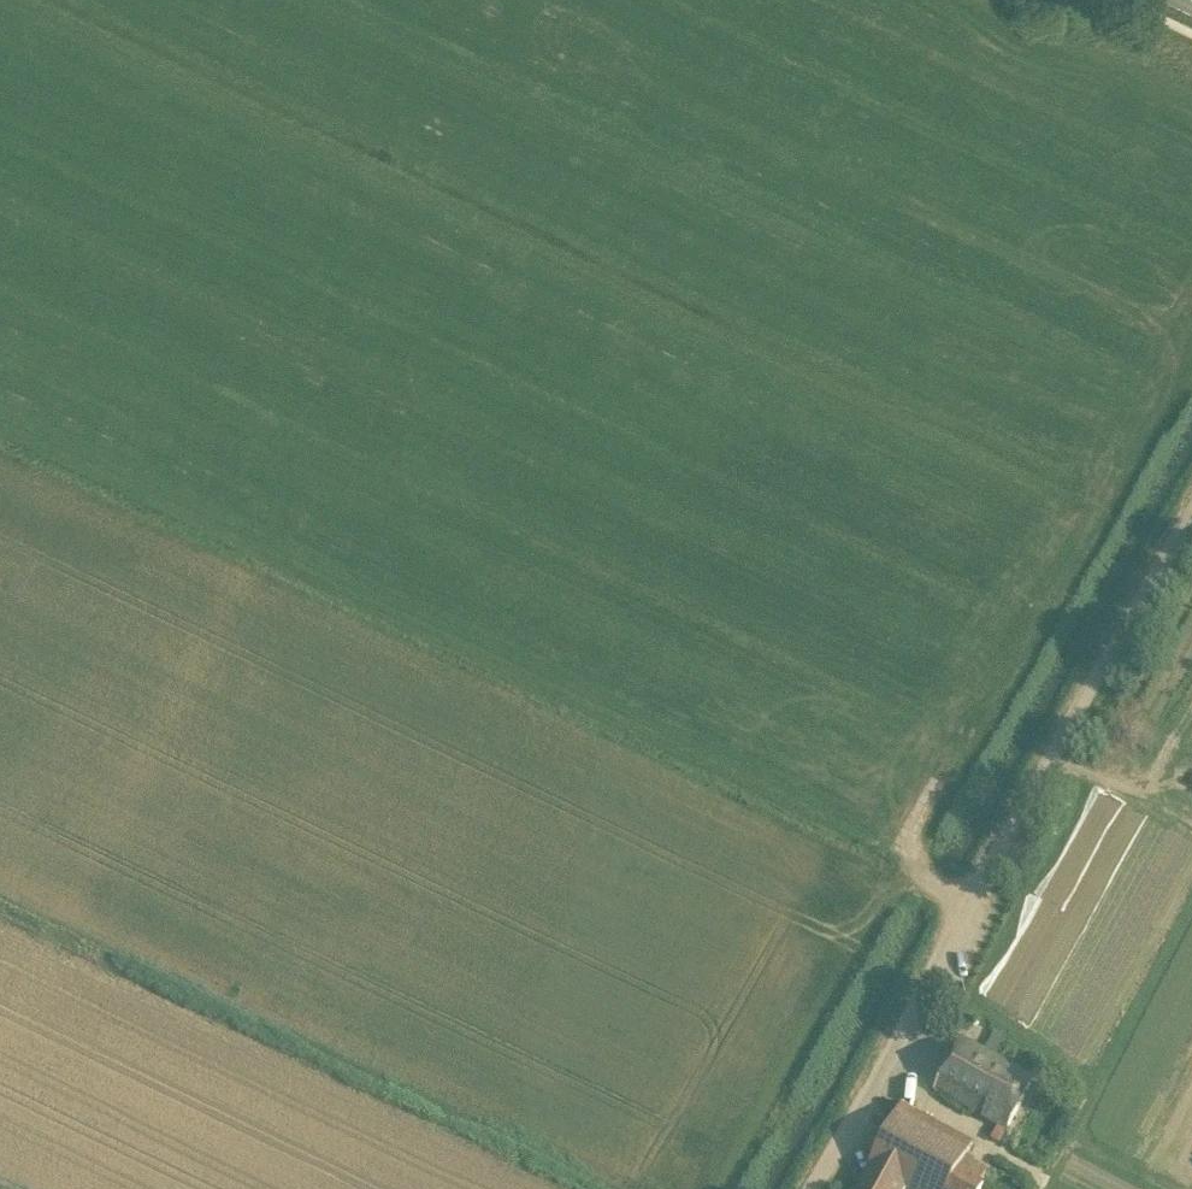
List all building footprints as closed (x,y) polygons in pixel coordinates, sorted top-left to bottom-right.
[(993,1033),(983,1051),(993,1057),(1003,1038),(993,1033)] [(1000,1144),(1006,1131),(1034,1079),(993,1057),(983,1051),(962,1040),(935,1091),(979,1114),(972,1129),(1000,1144)] [(972,1164),(975,1160),(968,1156),(973,1146),(903,1107),(857,1188),(983,1188),(979,1187),(988,1172),(972,1164)]
